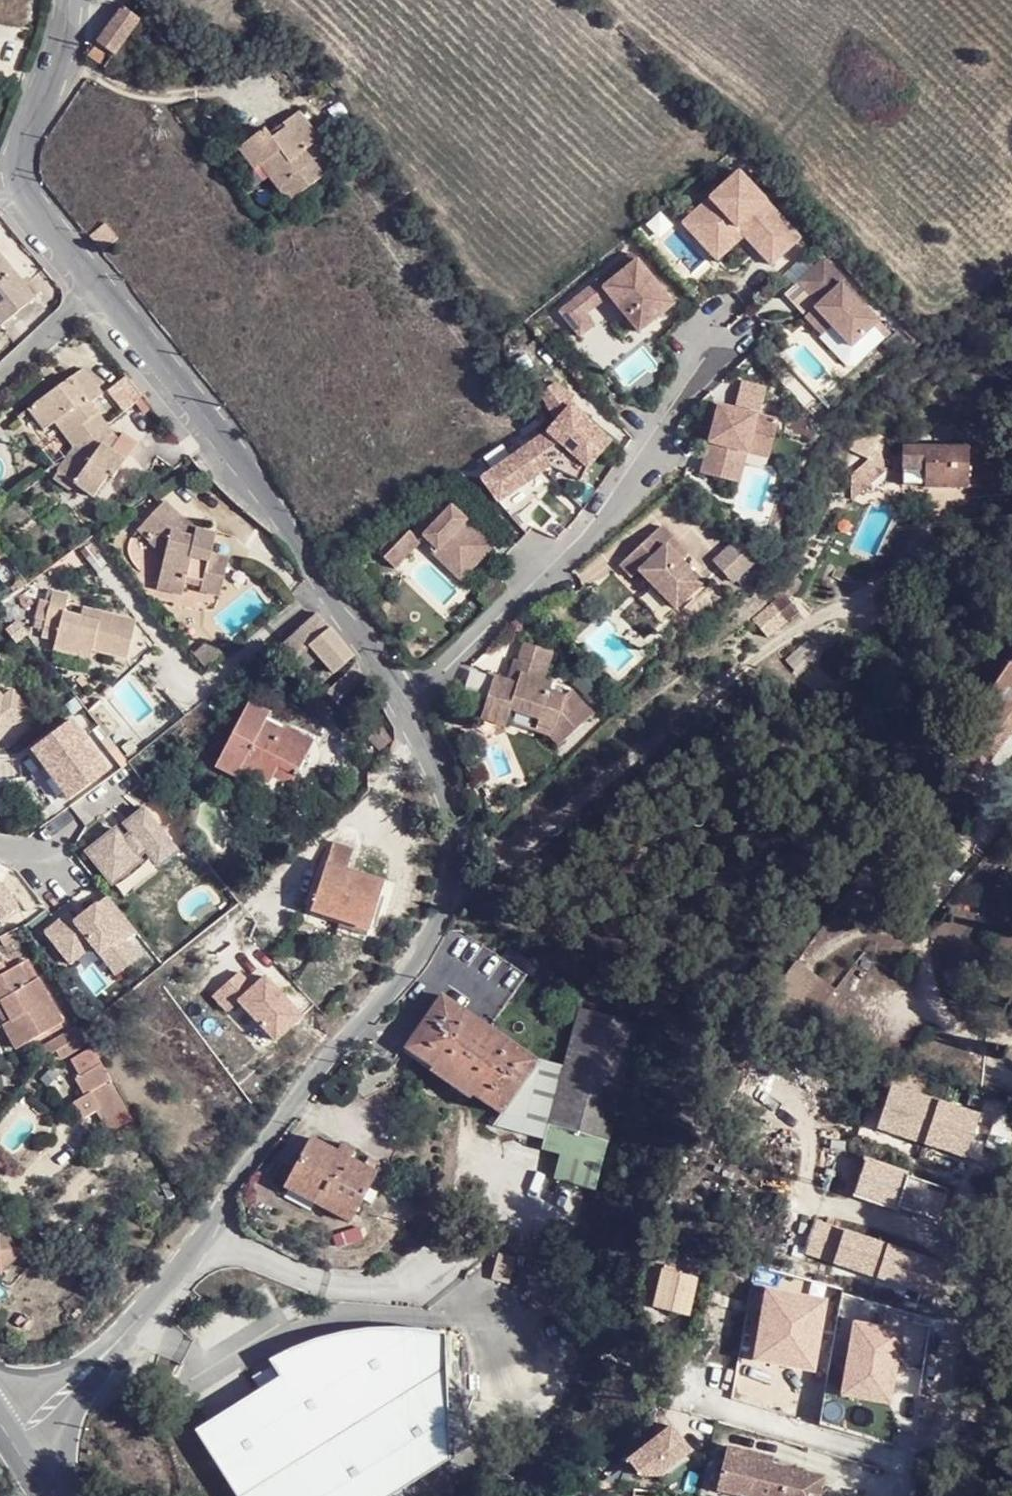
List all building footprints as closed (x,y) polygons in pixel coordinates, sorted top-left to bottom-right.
[(123,8),(99,40),(87,54),(97,62),(105,67),(139,21),(123,8)] [(312,183),(322,174),(305,153),(320,141),(296,112),(282,124),(286,127),(271,139),(263,129),(237,150),(254,171),(258,167),(264,163),(273,172),(267,177),(288,202),(312,183)] [(264,163),(258,167),(267,177),(273,172),(264,163)] [(739,169),(683,221),(707,248),(734,222),(746,235),(774,265),(803,238),(739,169)] [(734,222),(707,248),(719,260),(746,235),(734,222)] [(104,223),(89,237),(103,252),(118,237),(104,223)] [(632,251),(597,280),(609,293),(640,331),(675,302),(632,251)] [(5,321),(34,298),(0,255),(0,315),(5,321)] [(826,259),(800,282),(822,304),(828,311),(823,316),(833,328),(852,348),(881,320),(846,283),(848,281),(826,259)] [(597,280),(575,298),(587,312),(609,293),(597,280)] [(575,298),(560,310),(580,334),(595,322),(587,312),(575,298)] [(828,311),(822,304),(806,317),(824,336),(833,328),(823,316),(828,311)] [(45,432),(55,424),(74,449),(96,433),(105,426),(90,405),(102,395),(81,368),(28,410),(45,432)] [(541,426),(474,474),(492,499),(542,461),(563,446),(587,467),(611,440),(578,411),(567,390),(554,380),(539,388),(548,419),(541,426)] [(741,381),(737,398),(762,404),(766,386),(741,381)] [(779,421),(717,405),(700,473),(733,482),(736,467),(730,466),(736,449),(748,452),(750,443),(772,450),(779,421)] [(113,445),(116,439),(105,426),(96,433),(113,445)] [(74,449),(63,464),(79,475),(72,484),(92,498),(107,478),(111,480),(137,443),(121,432),(116,439),(113,445),(96,433),(74,449)] [(750,443),(748,452),(770,459),(772,450),(750,443)] [(563,446),(542,461),(580,480),(587,467),(563,446)] [(982,447),(902,447),(902,486),(966,486),(982,486),(982,447)] [(736,467),(733,482),(740,483),(748,452),(736,449),(730,466),(736,467)] [(79,475),(63,464),(57,473),(72,484),(79,475)] [(874,466),(859,466),(857,493),(844,512),(864,529),(884,483),(872,478),(874,466)] [(164,557),(160,584),(185,587),(186,581),(204,584),(202,593),(222,597),(228,559),(212,555),(215,533),(195,531),(195,538),(178,535),(181,518),(164,502),(136,532),(150,545),(163,529),(168,533),(164,557)] [(456,513),(428,542),(453,565),(460,558),(478,575),(499,552),(456,513)] [(195,538),(195,531),(181,518),(178,535),(195,538)] [(658,522),(618,562),(630,575),(637,567),(675,605),(700,579),(663,541),(670,534),(658,522)] [(163,529),(150,545),(164,557),(168,533),(163,529)] [(753,554),(734,534),(711,556),(731,577),(753,554)] [(414,538),(389,565),(400,576),(425,548),(424,547),(414,538)] [(453,565),(428,542),(424,547),(425,548),(467,587),(478,575),(460,558),(453,565)] [(771,595),(779,589),(772,579),(763,586),(771,595)] [(185,587),(160,584),(159,592),(184,596),(185,587)] [(767,637),(798,611),(779,589),(771,595),(748,614),(767,637)] [(93,624),(80,620),(62,616),(67,600),(51,595),(42,631),(56,635),(52,652),(89,661),(91,652),(126,660),(135,625),(95,615),(93,624)] [(93,624),(95,615),(82,612),(80,620),(93,624)] [(318,613),(283,644),(296,659),(312,645),(331,629),(318,613)] [(331,629),(312,645),(320,656),(322,658),(341,640),(331,629)] [(548,648),(519,638),(513,656),(509,655),(502,677),(489,672),(476,714),(500,723),(501,717),(506,704),(535,714),(533,718),(549,724),(565,740),(592,711),(567,688),(559,691),(545,686),(547,679),(539,676),(548,648)] [(192,655),(204,669),(221,655),(210,640),(192,655)] [(335,674),(355,657),(341,640),(322,658),(335,674)] [(312,645),(296,659),(304,668),(320,656),(312,645)] [(976,724),(982,728),(969,747),(976,752),(981,744),(1001,758),(1010,745),(1011,742),(1011,672),(976,724)] [(1,740),(29,719),(6,688),(0,693),(0,740),(1,740)] [(247,703),(213,767),(235,778),(241,764),(245,757),(272,772),(276,766),(294,775),(311,742),(283,728),(278,738),(260,728),(267,714),(247,703)] [(506,704),(501,717),(544,732),(560,745),(565,740),(549,724),(533,718),(535,714),(506,704)] [(71,726),(33,755),(70,803),(97,782),(89,773),(101,764),(71,726)] [(372,738),(380,750),(391,742),(383,730),(372,738)] [(981,744),(976,752),(969,747),(960,762),(987,780),(1001,758),(981,744)] [(245,757),(241,764),(287,787),(294,775),(276,766),(272,772),(245,757)] [(144,809),(85,854),(110,885),(116,880),(126,893),(178,854),(144,809)] [(331,853),(313,912),(370,930),(384,883),(347,872),(353,850),(337,845),(334,854),(331,853)] [(0,884),(0,921),(4,926),(22,913),(0,884)] [(67,918),(46,934),(70,964),(88,950),(113,982),(138,963),(96,909),(74,926),(67,918)] [(473,1093),(478,1097),(500,1112),(534,1060),(489,1030),(526,975),(470,938),(433,992),(438,996),(401,1051),(470,1097),(473,1093)] [(11,1021),(9,1022),(22,1045),(66,1021),(43,977),(34,982),(25,964),(10,972),(2,957),(0,957),(0,1000),(2,1003),(9,1000),(18,1017),(11,1021)] [(812,1004),(818,980),(795,974),(789,998),(812,1004)] [(9,1000),(2,1003),(11,1021),(18,1017),(9,1000)] [(567,1012),(559,1064),(545,1135),(543,1144),(562,1149),(557,1176),(597,1184),(615,1102),(632,1026),(567,1012)] [(50,1054),(57,1050),(85,1035),(81,1027),(46,1046),(50,1054)] [(133,1116),(131,1112),(134,1110),(118,1081),(107,1060),(102,1051),(80,1062),(89,1078),(83,1081),(92,1096),(97,1093),(112,1121),(107,1124),(110,1129),(133,1116)] [(549,1062),(534,1060),(500,1112),(492,1123),(545,1135),(559,1064),(549,1062)] [(137,1123),(133,1116),(110,1129),(113,1135),(137,1123)] [(336,1153),(309,1139),(299,1156),(288,1178),(354,1213),(375,1174),(348,1160),(353,1151),(342,1145),(336,1153)] [(347,1224),(354,1213),(288,1178),(282,1189),(347,1224)] [(20,1251),(0,1232),(0,1272),(20,1251)] [(690,1324),(700,1280),(661,1271),(652,1316),(690,1324)] [(419,1484),(450,1464),(446,1382),(443,1338),(429,1332),(402,1328),(383,1328),(361,1329),(335,1335),(315,1341),(294,1351),(267,1365),(279,1384),(202,1432),(195,1436),(234,1495),(400,1495),(419,1484)] [(478,1360),(478,1338),(448,1338),(448,1360),(478,1360)] [(724,1451),(715,1487),(748,1495),(817,1495),(822,1477),(724,1451)]
